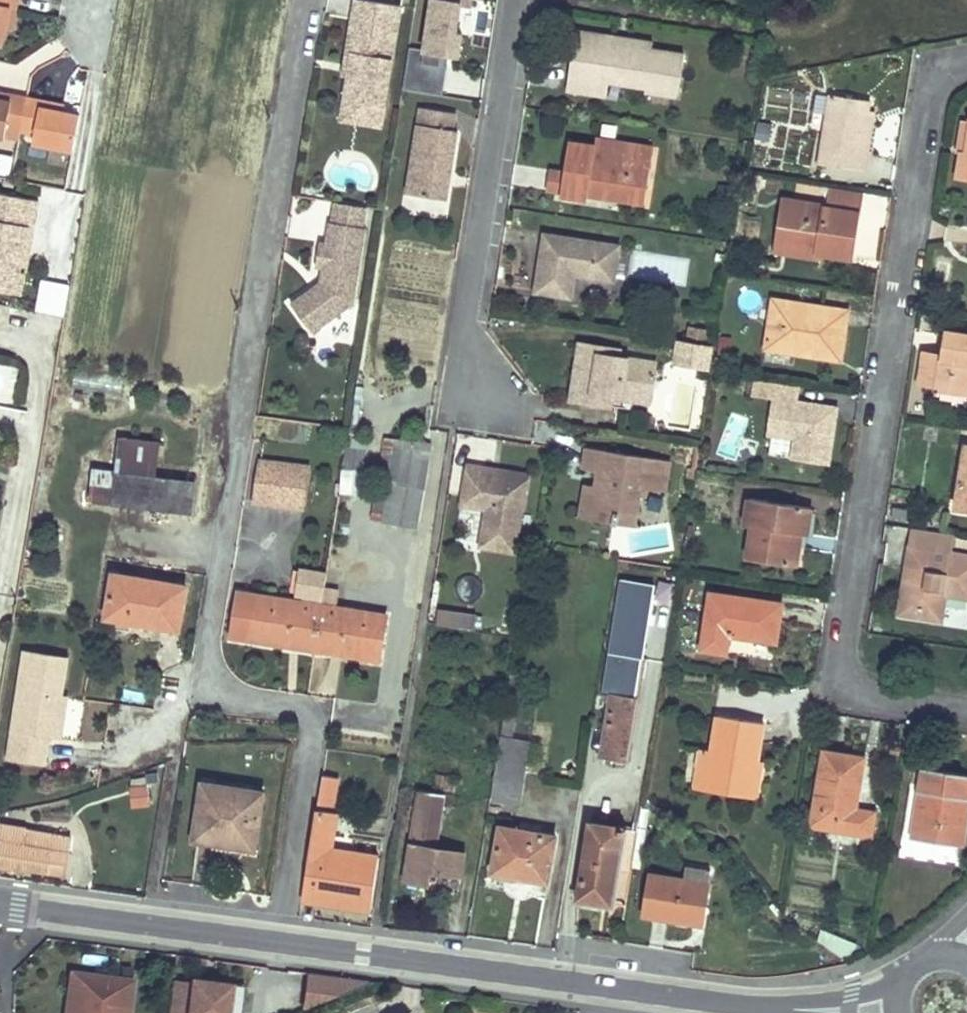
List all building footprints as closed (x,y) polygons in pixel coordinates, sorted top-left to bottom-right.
[(3,44),(7,27),(11,5),(18,6),(19,0),(0,0),(0,44),(3,44)] [(443,93),(449,53),(464,55),(473,0),(426,0),(413,88),(443,93)] [(11,5),(7,27),(13,28),(18,6),(11,5)] [(357,26),(360,7),(353,6),(349,25),(357,26)] [(341,107),(381,113),(398,13),(360,7),(357,26),(349,25),(344,59),(349,60),(345,84),(341,107)] [(618,38),(578,31),(568,91),(607,98),(610,83),(647,89),(646,93),(677,98),(683,57),(653,52),(616,46),(618,38)] [(618,38),(616,46),(653,52),(654,45),(618,38)] [(349,60),(344,59),(340,83),(345,84),(349,60)] [(14,93),(0,90),(0,97),(13,100),(14,93)] [(6,137),(8,126),(22,129),(29,96),(14,93),(13,100),(0,97),(0,135),(6,137)] [(863,155),(869,112),(871,101),(831,95),(821,165),(839,168),(841,152),(863,155)] [(29,96),(22,129),(37,132),(34,142),(74,150),(81,114),(64,111),(42,106),(43,99),(29,96)] [(42,106),(64,111),(65,104),(43,99),(42,106)] [(378,133),(381,113),(341,107),(338,126),(378,133)] [(877,114),(869,112),(863,155),(871,157),(877,114)] [(452,120),(417,114),(404,200),(443,207),(446,186),(441,185),(442,178),(448,179),(454,137),(450,136),(452,120)] [(964,115),(958,152),(962,153),(966,154),(966,148),(966,116),(964,115)] [(597,138),(595,146),(653,155),(654,148),(597,138)] [(595,146),(570,141),(565,172),(561,193),(561,197),(588,201),(589,196),(609,199),(609,193),(619,195),(618,200),(646,205),(653,155),(595,146)] [(966,154),(962,153),(959,176),(966,177),(966,148),(966,154)] [(14,152),(0,150),(0,172),(12,174),(14,152)] [(841,152),(839,168),(869,173),(871,157),(863,155),(841,152)] [(561,193),(565,172),(550,170),(547,190),(561,193)] [(826,206),(784,199),(778,241),(819,248),(818,253),(850,257),(861,190),(830,186),(826,206)] [(40,197),(0,189),(0,286),(22,290),(26,269),(21,268),(30,223),(35,224),(40,197)] [(26,269),(35,224),(30,223),(21,268),(26,269)] [(362,235),(325,229),(321,250),(316,249),(311,275),(317,276),(315,289),(313,291),(315,294),(309,298),(307,295),(286,310),(308,341),(349,311),(362,235)] [(619,246),(544,235),(538,278),(574,284),(575,275),(575,270),(582,271),(581,277),(613,282),(619,246)] [(819,248),(778,241),(776,251),(818,258),(818,253),(819,248)] [(42,276),(36,309),(66,313),(71,281),(42,276)] [(847,311),(774,299),(767,348),(839,358),(847,311)] [(689,340),(706,343),(708,330),(691,328),(689,340)] [(951,331),(947,353),(923,350),(917,384),(941,388),(941,391),(961,394),(966,361),(966,362),(966,334),(951,331)] [(709,347),(676,342),(673,363),(706,368),(709,347)] [(610,349),(581,344),(571,403),(610,409),(611,399),(640,403),(643,383),(652,385),(655,364),(618,358),(609,357),(610,349)] [(609,357),(618,358),(619,351),(610,349),(609,357)] [(16,364),(0,363),(0,380),(15,380),(16,364)] [(828,464),(838,407),(810,402),(809,407),(797,405),(798,400),(801,384),(755,376),(752,393),(773,397),(766,433),(794,438),(791,458),(828,464)] [(643,383),(640,403),(649,405),(652,385),(643,383)] [(133,438),(121,436),(116,471),(129,472),(133,438)] [(160,440),(133,438),(129,472),(116,471),(97,469),(93,498),(152,505),(156,474),(160,440)] [(430,448),(382,440),(377,473),(388,475),(382,519),(418,526),(430,448)] [(965,445),(955,506),(966,508),(966,445),(965,445)] [(583,471),(591,472),(594,451),(587,450),(583,471)] [(671,464),(594,451),(591,472),(600,474),(611,476),(609,491),(598,489),(592,520),(619,525),(621,512),(638,515),(642,490),(666,494),(671,464)] [(359,456),(343,452),(337,488),(332,488),(331,495),(335,496),(352,499),(359,456)] [(306,463),(259,457),(253,500),(301,506),(306,463)] [(527,486),(484,479),(485,470),(467,467),(460,508),(486,512),(480,549),(515,555),(527,486)] [(696,469),(688,468),(687,478),(694,479),(696,469)] [(528,477),(485,470),(484,479),(527,486),(528,477)] [(388,475),(377,473),(370,517),(382,519),(388,475)] [(196,479),(156,474),(152,505),(192,509),(196,479)] [(609,491),(611,476),(600,474),(598,489),(609,491)] [(592,520),(598,489),(588,488),(582,518),(592,520)] [(814,509),(750,499),(746,525),(752,526),(747,557),(800,566),(803,547),(798,547),(800,533),(801,525),(811,527),(814,509)] [(909,510),(890,507),(887,523),(906,526),(909,510)] [(929,512),(909,510),(906,526),(919,528),(927,530),(929,512)] [(621,512),(619,525),(635,529),(638,515),(621,512)] [(811,527),(801,525),(800,533),(810,534),(811,527)] [(956,535),(927,530),(919,528),(915,549),(912,548),(903,606),(941,612),(944,593),(966,597),(966,557),(953,555),(956,535)] [(300,600),(239,590),(232,635),(289,645),(292,639),(311,642),(318,603),(321,584),(323,572),(298,567),(294,592),(301,592),(300,600)] [(185,583),(114,572),(107,616),(179,627),(185,583)] [(336,587),(321,584),(318,603),(333,605),(336,587)] [(782,605),(711,593),(702,650),(726,654),(729,634),(776,642),(782,605)] [(602,754),(626,758),(650,604),(618,598),(603,696),(612,697),(602,754)] [(333,605),(318,603),(311,642),(338,647),(337,652),(380,658),(387,613),(333,605)] [(437,621),(475,627),(477,612),(439,606),(437,621)] [(941,612),(903,606),(902,611),(940,617),(941,612)] [(62,736),(73,652),(21,645),(6,759),(48,764),(51,735),(62,736)] [(540,679),(511,675),(501,735),(505,736),(530,741),(540,679)] [(764,723),(718,716),(712,751),(706,789),(721,792),(736,755),(742,745),(750,738),(758,736),(762,734),(764,723)] [(757,761),(762,734),(758,736),(750,738),(742,745),(736,755),(721,792),(751,797),(757,761)] [(523,784),(530,741),(505,736),(497,778),(523,784)] [(712,751),(701,749),(695,787),(706,789),(712,751)] [(863,757),(825,751),(813,825),(870,834),(875,811),(856,808),(863,757)] [(762,762),(757,761),(751,797),(756,797),(762,762)] [(922,765),(910,836),(954,843),(961,796),(966,797),(966,773),(922,765)] [(336,775),(325,773),(321,793),(332,795),(336,775)] [(149,776),(133,778),(136,796),(151,794),(149,776)] [(523,784),(497,778),(494,798),(520,802),(523,784)] [(264,790),(203,780),(194,838),(255,848),(264,790)] [(444,793),(419,789),(412,830),(437,834),(444,793)] [(961,796),(954,843),(962,844),(966,815),(966,797),(961,796)] [(338,811),(317,808),(303,896),(375,907),(383,856),(332,848),(338,811)] [(626,827),(589,821),(577,898),(614,904),(626,827)] [(0,824),(0,863),(50,871),(51,865),(69,868),(73,837),(0,824)] [(556,834),(500,825),(495,856),(526,861),(524,876),(549,880),(556,834)] [(637,829),(626,827),(614,904),(625,905),(637,829)] [(437,834),(412,830),(410,843),(436,847),(437,834)] [(436,847),(410,843),(404,878),(429,881),(431,869),(461,874),(464,851),(436,847)] [(526,861),(495,856),(493,871),(524,876),(526,861)] [(712,869),(686,864),(684,878),(652,873),(646,913),(704,923),(712,869)] [(84,973),(72,972),(68,1004),(67,1012),(129,1012),(133,979),(84,973)] [(234,976),(172,972),(170,1012),(231,1012),(234,976)]
